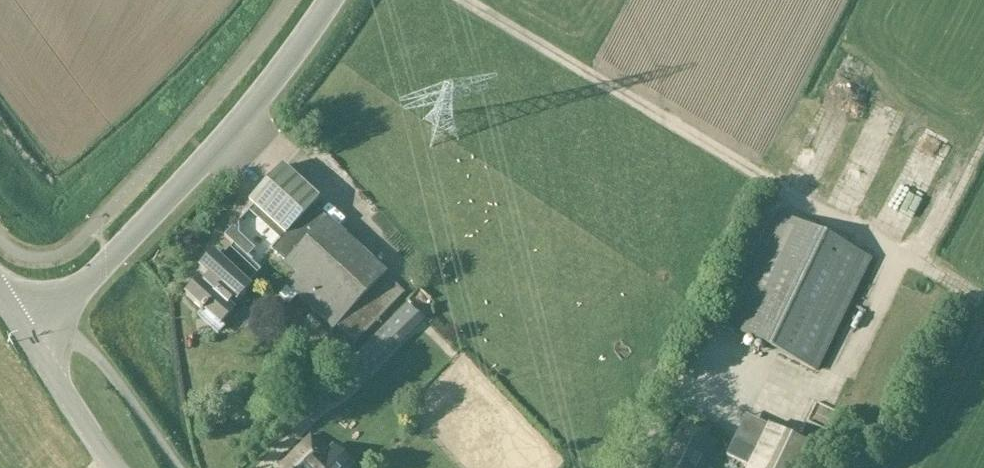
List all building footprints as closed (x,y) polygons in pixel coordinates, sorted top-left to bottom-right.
[(287,288),(288,288),(280,297),(289,306),(298,298),(334,332),(336,329),(355,347),(405,295),(313,208),(318,203),(282,168),(249,203),(253,207),(224,238),(255,268),(271,251),(298,277),(287,288)] [(778,218),(725,329),(816,373),(869,262),(778,218)] [(246,288),(257,277),(230,251),(225,256),(226,257),(220,263),(213,256),(199,271),(208,280),(202,285),(198,282),(185,296),(200,311),(198,313),(201,315),(203,314),(218,329),(232,314),(226,308),(232,303),(235,305),(249,291),(246,288)] [(408,300),(423,311),(431,301),(415,290),(408,300)] [(340,373),(355,388),(371,372),(369,370),(421,318),(408,305),(340,373)] [(738,410),(730,438),(751,443),(758,415),(738,410)] [(746,467),(812,467),(819,453),(766,427),(751,457),(746,467)] [(711,443),(681,428),(662,467),(699,467),(711,443)] [(331,461),(308,439),(280,467),(324,467),(331,461)] [(733,443),(727,456),(746,466),(753,452),(733,443)]
